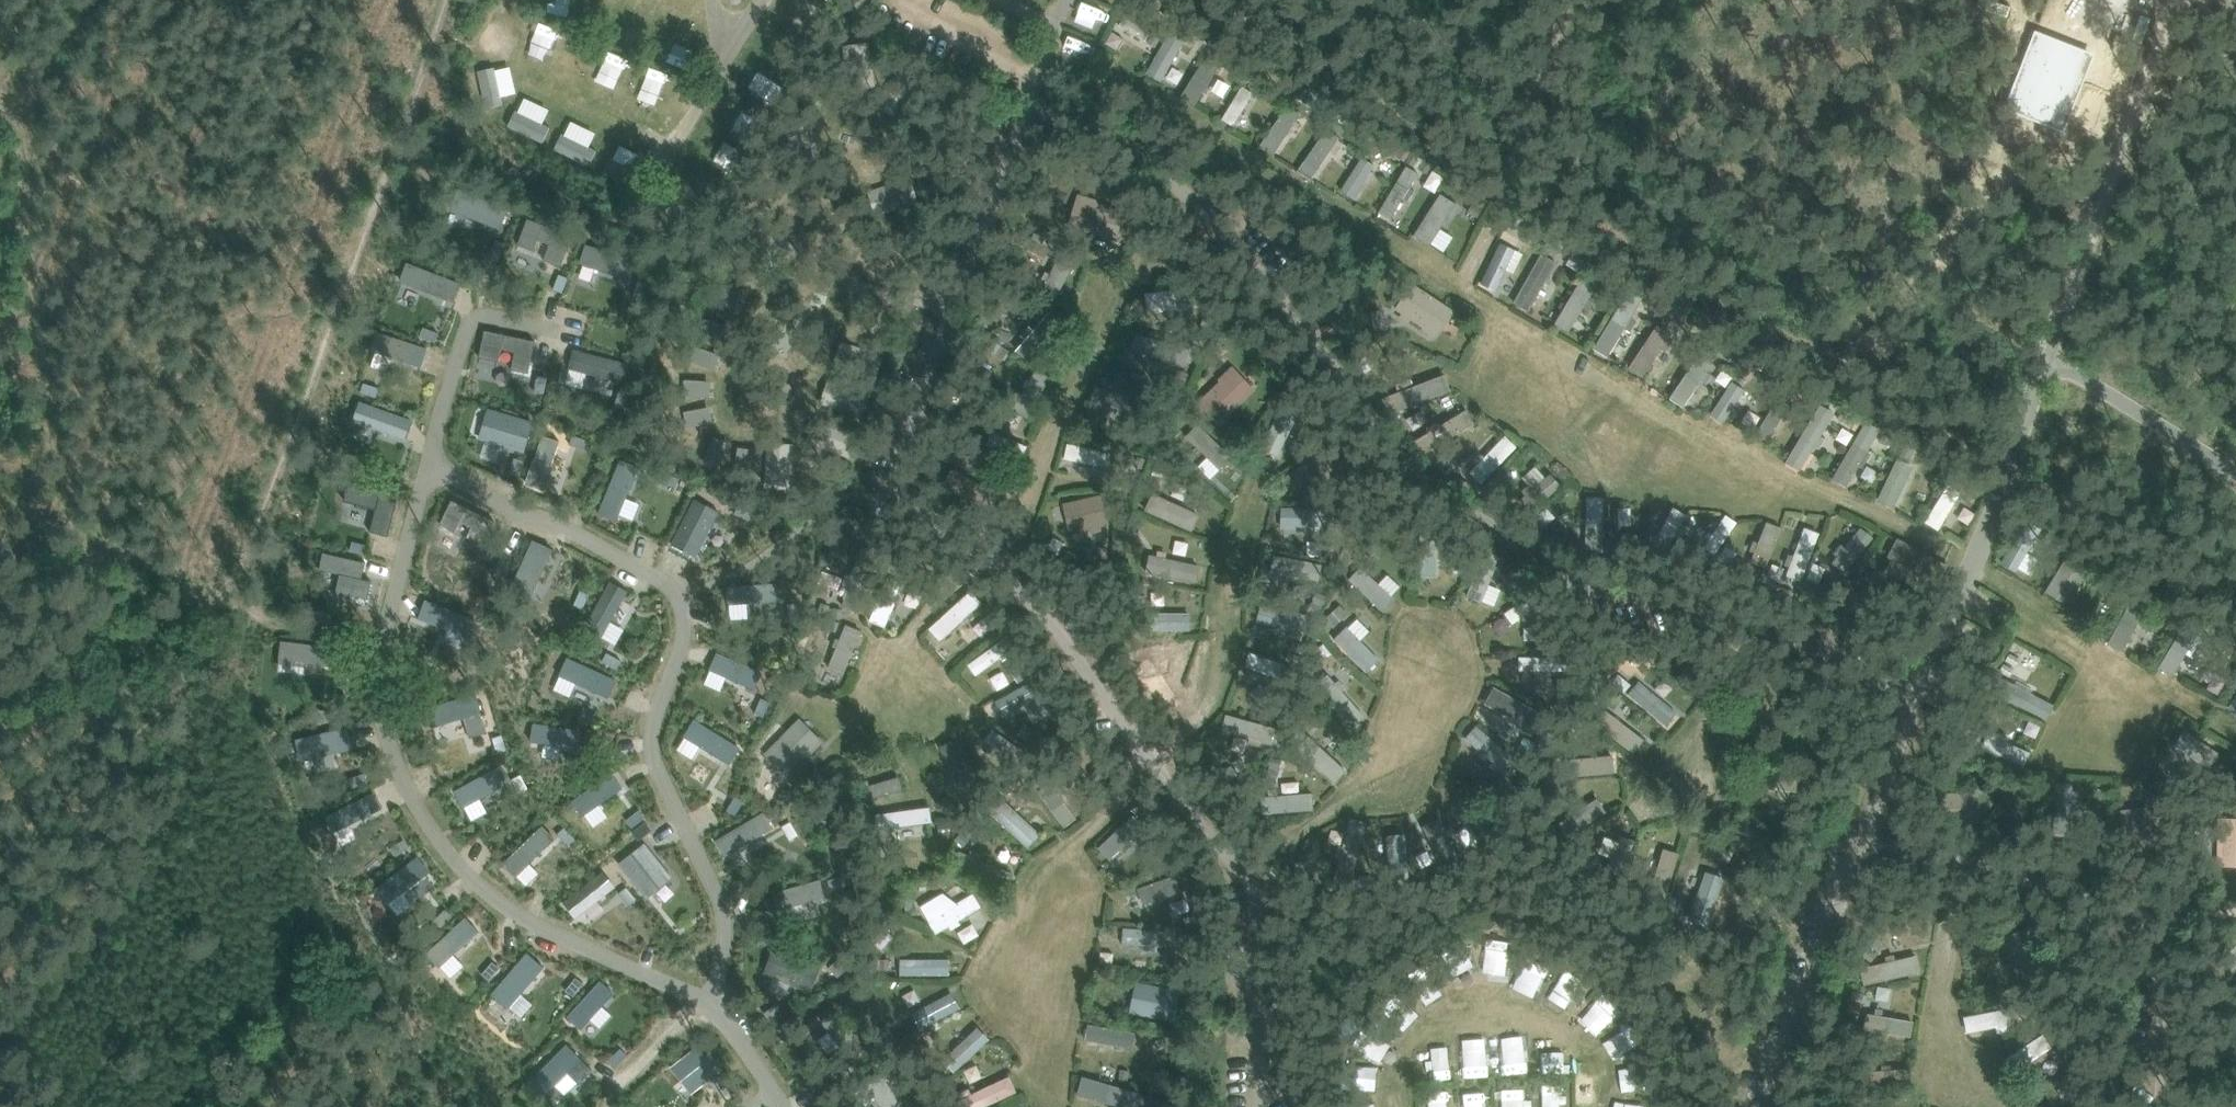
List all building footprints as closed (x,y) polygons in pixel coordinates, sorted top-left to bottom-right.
[(490,21),(482,43),(513,54),(521,32),(490,21)] [(1154,34),(1149,44),(1156,48),(1162,38),(1154,34)] [(2071,99),(2070,98),(2087,57),(2064,48),(2037,37),(2011,106),(2061,125),(2071,99)] [(677,64),(682,44),(662,38),(657,59),(677,64)] [(514,66),(499,67),(501,95),(515,94),(514,66)] [(501,70),(484,70),(484,105),(501,105),(501,70)] [(1302,86),(1297,94),(1304,98),(1309,90),(1302,86)] [(1239,89),(1224,119),(1235,124),(1250,94),(1239,89)] [(544,121),(549,108),(524,97),(518,111),(544,121)] [(1328,99),(1322,109),(1328,113),(1334,103),(1328,99)] [(510,127),(539,138),(545,123),(516,112),(510,127)] [(557,149),(582,160),(595,131),(570,120),(557,149)] [(1310,176),(1334,141),(1319,131),(1296,167),(1310,176)] [(1396,141),(1390,151),(1406,160),(1412,151),(1396,141)] [(595,165),(601,151),(589,146),(583,160),(595,165)] [(639,168),(642,153),(618,148),(615,163),(639,168)] [(1394,180),(1403,166),(1388,157),(1380,171),(1394,180)] [(1427,161),(1422,170),(1428,174),(1429,174),(1434,165),(1427,161)] [(1379,213),(1395,221),(1419,171),(1403,164),(1379,213)] [(1116,240),(1124,218),(1125,211),(1097,202),(1098,199),(1077,193),(1068,226),(1116,240)] [(1473,204),(1469,212),(1478,217),(1483,209),(1473,204)] [(1499,239),(1477,281),(1494,290),(1516,248),(1499,239)] [(1528,313),(1556,260),(1539,251),(1511,304),(1528,313)] [(1578,279),(1552,322),(1566,331),(1592,288),(1578,279)] [(1436,339),(1454,310),(1411,283),(1393,313),(1436,339)] [(1148,291),(1150,312),(1173,311),(1172,289),(1148,291)] [(1591,348),(1606,356),(1638,302),(1623,294),(1591,348)] [(1660,297),(1656,303),(1667,310),(1671,303),(1671,302),(1660,296),(1660,297)] [(1674,306),(1667,315),(1683,326),(1690,317),(1674,306)] [(1000,329),(997,339),(1009,343),(1012,333),(1000,329)] [(995,339),(988,349),(1005,362),(1012,352),(995,339)] [(836,345),(836,371),(882,372),(883,346),(836,345)] [(1699,351),(1677,385),(1665,378),(1656,391),(1682,407),(1712,359),(1699,351)] [(1764,360),(1759,369),(1767,373),(1773,365),(1764,360)] [(1197,402),(1218,425),(1255,390),(1232,366),(1217,380),(1219,381),(1197,402)] [(1775,366),(1770,375),(1778,380),(1784,371),(1775,366)] [(1037,414),(1057,380),(1036,367),(1016,401),(1037,414)] [(1178,371),(1176,379),(1187,381),(1189,373),(1178,371)] [(1398,411),(1449,390),(1441,371),(1391,392),(1398,411)] [(1712,416),(1727,422),(1738,394),(1723,388),(1712,416)] [(1808,475),(1820,455),(1812,450),(1836,412),(1821,402),(1784,460),(1808,475)] [(1261,448),(1278,456),(1298,413),(1281,405),(1261,448)] [(1843,410),(1838,419),(1845,424),(1850,415),(1843,410)] [(1853,417),(1848,425),(1855,430),(1861,421),(1853,417)] [(1233,424),(1227,434),(1243,444),(1249,434),(1241,429),(1239,428),(1233,424)] [(1886,432),(1879,442),(1899,454),(1905,443),(1886,432)] [(1503,434),(1472,472),(1486,484),(1518,446),(1503,434)] [(1944,483),(1928,524),(1944,530),(1960,489),(1944,483)] [(1102,494),(1063,504),(1070,534),(1090,529),(1091,533),(1101,531),(1100,526),(1109,524),(1102,494)] [(1308,494),(1307,494),(1307,504),(1326,504),(1326,494),(1308,494)] [(1585,546),(1608,545),(1606,495),(1583,495),(1585,546)] [(1672,541),(1686,513),(1671,505),(1657,534),(1672,541)] [(1720,555),(1738,521),(1724,513),(1705,547),(1720,555)] [(1769,561),(1777,524),(1762,521),(1754,558),(1769,561)] [(1782,524),(1773,574),(1790,578),(1799,527),(1782,524)] [(1803,526),(1790,576),(1805,580),(1818,530),(1803,526)] [(1860,528),(1846,550),(1861,559),(1874,537),(1860,528)] [(1168,576),(1200,579),(1201,561),(1187,560),(1189,541),(1171,540),(1168,576)] [(1935,593),(1948,560),(1900,541),(1887,574),(1935,593)] [(1481,555),(1470,597),(1497,604),(1508,562),(1481,555)] [(2044,589),(2065,604),(2084,580),(2064,564),(2044,589)] [(883,628),(898,596),(881,588),(866,621),(883,628)] [(969,591),(928,629),(940,641),(981,604),(969,591)] [(820,603),(817,615),(828,617),(830,605),(820,603)] [(836,607),(832,618),(841,621),(845,610),(836,607)] [(1203,613),(1169,615),(1170,631),(1204,629),(1203,613)] [(2124,651),(2138,623),(2118,614),(2105,642),(2124,651)] [(1367,671),(1381,658),(1362,638),(1370,630),(1357,615),(1334,638),(1367,671)] [(819,616),(816,625),(824,628),(827,619),(819,616)] [(837,689),(862,630),(844,622),(819,681),(837,689)] [(1294,641),(1291,649),(1303,653),(1306,646),(1294,641)] [(1152,657),(1171,709),(1189,703),(1171,651),(1152,657)] [(1290,652),(1287,660),(1298,664),(1301,657),(1290,652)] [(1305,662),(1301,681),(1313,683),(1317,664),(1305,662)] [(2015,680),(2005,696),(2042,719),(2052,702),(2015,680)] [(1668,724),(1681,710),(1657,688),(1644,702),(1668,724)] [(2235,714),(2235,693),(2227,710),(2235,714)] [(790,773),(824,741),(799,717),(767,750),(790,773)] [(1474,722),(1462,735),(1489,762),(1502,748),(1474,722)] [(2169,748),(2209,776),(2224,753),(2185,726),(2169,748)] [(1990,731),(1983,746),(2029,766),(2036,750),(1990,731)] [(1566,775),(1613,768),(1611,755),(1564,761),(1566,775)] [(1240,759),(1234,766),(1242,774),(1248,767),(1240,759)] [(1231,765),(1225,772),(1233,780),(1240,773),(1231,765)] [(870,799),(905,789),(901,776),(866,786),(870,799)] [(1311,809),(1310,791),(1300,791),(1300,781),(1282,781),(1282,793),(1268,793),(1268,811),(1311,809)] [(2055,815),(2068,818),(2076,784),(2063,781),(2055,815)] [(1608,813),(1597,789),(1567,803),(1578,826),(1608,813)] [(1029,848),(1045,832),(999,790),(984,806),(1029,848)] [(1979,822),(1978,791),(1931,793),(1933,824),(1979,822)] [(946,795),(939,803),(957,818),(964,809),(946,795)] [(2147,807),(2120,811),(2125,849),(2153,845),(2147,807)] [(875,813),(877,827),(930,822),(929,808),(875,813)] [(2216,817),(2218,865),(2235,866),(2235,816),(2216,817)] [(1334,827),(1329,838),(1343,845),(1338,857),(1349,862),(1365,825),(1351,818),(1345,832),(1334,827)] [(950,823),(938,825),(940,834),(952,832),(950,823)] [(2111,830),(2105,838),(2114,845),(2120,838),(2111,830)] [(962,832),(956,839),(964,846),(970,839),(962,832)] [(1411,832),(1388,833),(1388,870),(1412,870),(1411,832)] [(966,853),(960,868),(998,883),(1004,869),(966,853)] [(1175,874),(1136,887),(1145,912),(1183,899),(1175,874)] [(920,905),(936,935),(968,917),(952,888),(920,905)] [(1401,896),(1379,898),(1380,909),(1402,907),(1401,896)] [(1166,945),(1166,927),(1121,926),(1121,944),(1166,945)] [(1447,946),(1462,983),(1479,976),(1464,939),(1447,946)] [(1867,948),(1862,955),(1870,962),(1876,956),(1867,948)] [(952,974),(953,958),(900,956),(899,973),(952,974)] [(890,960),(881,961),(881,971),(890,971),(890,960)] [(2224,983),(2231,992),(2235,988),(2235,979),(2233,976),(2224,983)] [(1177,1006),(1178,984),(1130,981),(1129,1012),(1155,1014),(1156,1004),(1177,1006)] [(919,1030),(963,1006),(954,990),(910,1013),(919,1030)] [(1383,1015),(1405,1026),(1416,1006),(1394,995),(1383,1015)] [(1848,1005),(1847,1013),(1860,1014),(1860,1006),(1848,1005)] [(1961,1015),(1963,1032),(1979,1030),(1977,1013),(1961,1015)] [(850,1020),(830,1033),(846,1057),(866,1044),(850,1020)] [(975,1023),(940,1060),(954,1074),(989,1037),(975,1023)] [(885,1024),(875,1031),(880,1038),(890,1032),(885,1024)] [(1133,1048),(1136,1032),(1085,1024),(1083,1040),(1133,1048)] [(926,1028),(919,1034),(927,1043),(934,1038),(926,1028)] [(891,1034),(882,1041),(887,1048),(896,1042),(891,1034)] [(1522,1036),(1501,1039),(1506,1074),(1527,1071),(1522,1036)] [(689,1097),(722,1071),(698,1041),(666,1067),(689,1097)] [(1461,1073),(1488,1073),(1487,1049),(1461,1050),(1461,1073)] [(1127,1086),(1130,1070),(1100,1064),(1097,1080),(1127,1086)] [(948,1106),(983,1106),(1017,1092),(1009,1072),(985,1082),(981,1071),(940,1089),(948,1106)] [(1073,1093),(1117,1106),(1130,1106),(1135,1092),(1079,1074),(1073,1093)] [(716,1099),(732,1087),(724,1076),(708,1089),(716,1099)] [(1522,1089),(1501,1089),(1502,1106),(1522,1106),(1522,1089)] [(1558,1091),(1539,1091),(1540,1106),(1558,1106),(1558,1091)]
